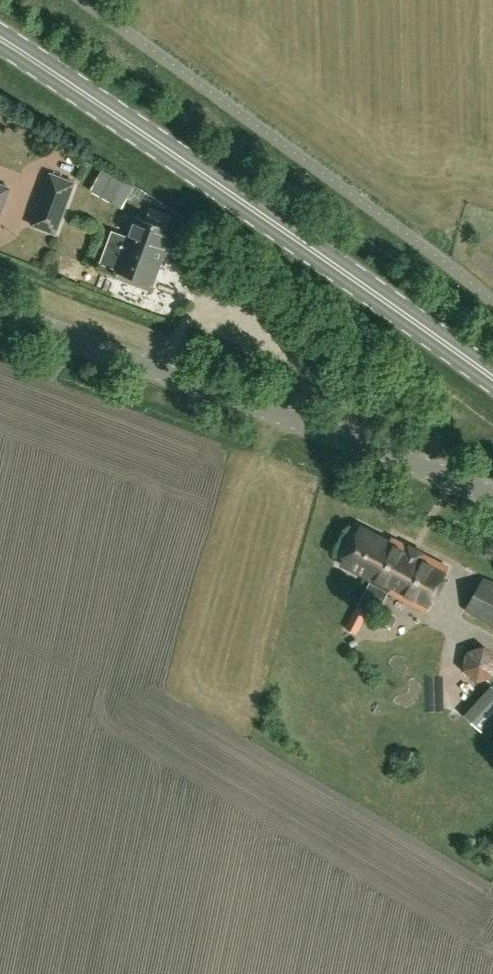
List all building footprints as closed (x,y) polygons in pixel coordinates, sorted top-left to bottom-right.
[(75,173),(79,164),(59,157),(56,166),(75,173)] [(102,170),(91,190),(122,207),(133,186),(102,170)] [(56,233),(75,182),(50,173),(31,224),(56,233)] [(9,188),(0,184),(0,212),(9,188)] [(116,269),(153,282),(164,252),(177,257),(182,244),(169,239),(172,230),(165,227),(168,217),(150,210),(147,219),(136,215),(128,236),(112,230),(100,262),(117,268),(116,269)] [(370,583),(426,612),(448,569),(392,540),(390,545),(360,530),(343,563),(373,578),(370,583)] [(484,578),(466,609),(492,626),(492,583),(484,578)] [(347,629),(357,634),(368,612),(358,607),(347,629)] [(470,675),(492,670),(492,640),(492,639),(464,645),(470,675)] [(492,721),(492,686),(491,684),(463,715),(483,732),(492,721)]
